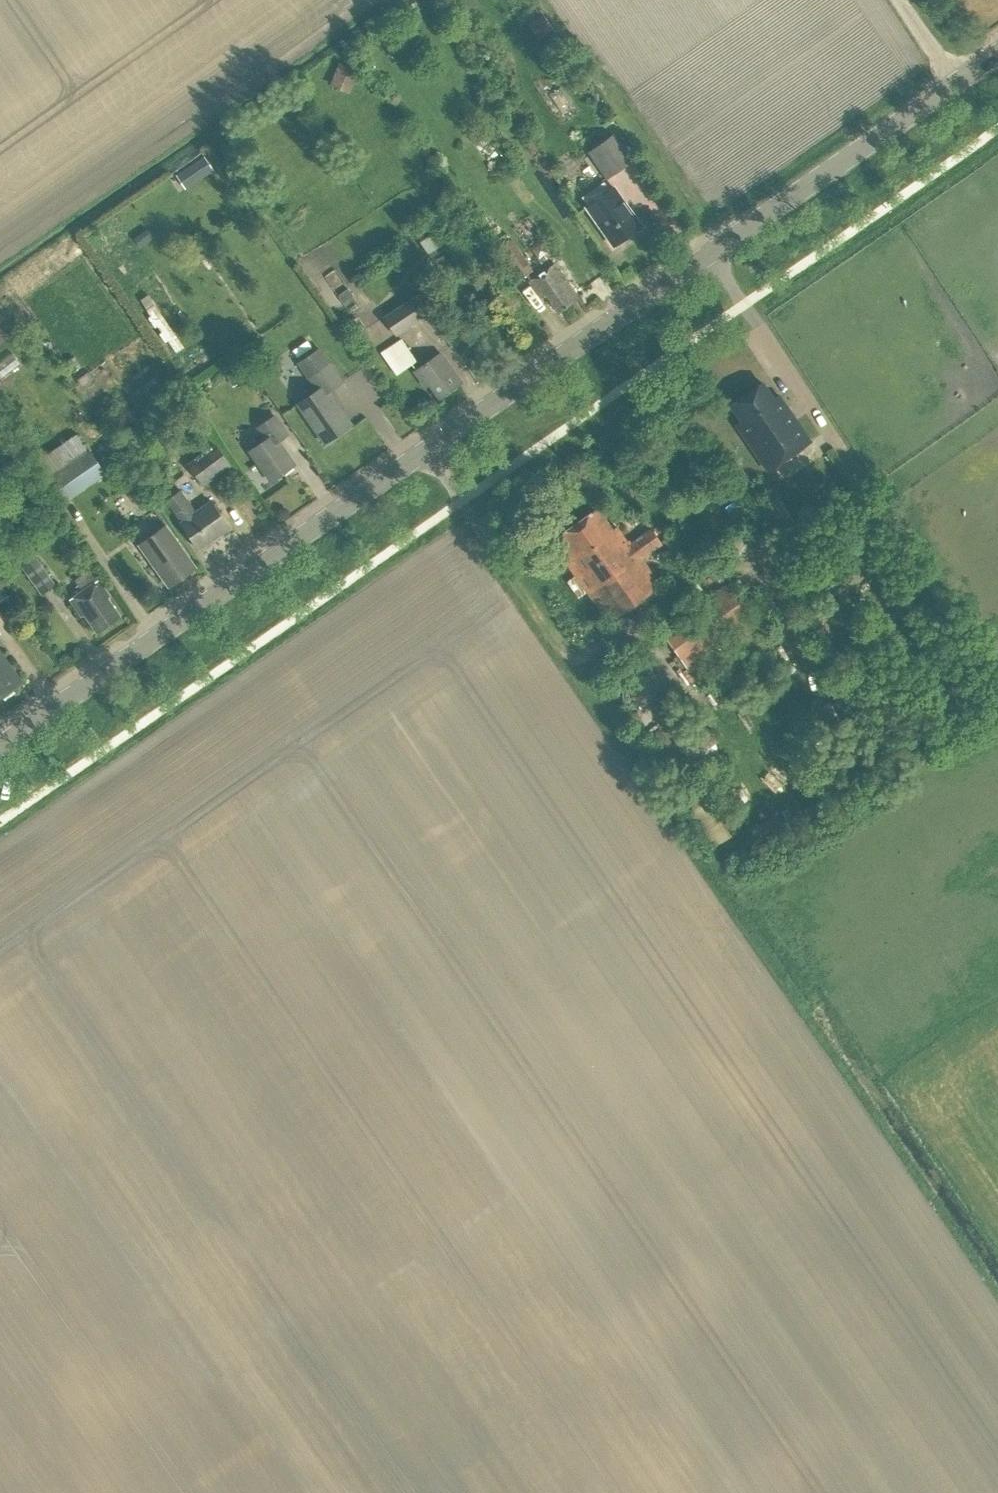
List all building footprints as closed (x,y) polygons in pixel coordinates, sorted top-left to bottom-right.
[(530,23),(541,38),(554,29),(544,14),(530,23)] [(335,63),(327,83),(346,90),(354,69),(335,63)] [(613,160),(620,170),(633,162),(615,135),(601,144),(612,160),(613,160)] [(176,174),(186,189),(214,170),(204,155),(176,174)] [(626,205),(613,187),(586,206),(613,246),(641,226),(631,211),(626,215),(621,209),(626,205)] [(417,239),(426,253),(444,241),(435,227),(417,239)] [(513,239),(498,249),(518,280),(534,270),(513,239)] [(554,263),(529,281),(541,298),(546,295),(558,313),(573,302),(569,298),(575,293),(554,263)] [(184,347),(138,282),(129,287),(138,300),(136,301),(142,310),(144,309),(149,316),(147,317),(154,328),(157,326),(161,331),(158,333),(164,342),(167,340),(176,353),(184,347)] [(385,316),(397,334),(422,318),(410,299),(385,316)] [(387,349),(401,370),(415,360),(401,339),(387,349)] [(297,404),(324,443),(351,424),(328,391),(342,382),(318,348),(298,363),(317,390),(297,404)] [(429,384),(439,398),(457,385),(453,379),(457,376),(440,353),(414,371),(425,386),(429,384)] [(736,425),(767,470),(810,441),(779,395),(773,399),(762,383),(730,404),(741,421),(736,425)] [(266,439),(249,451),(271,481),(294,465),(278,441),(288,434),(274,415),(257,427),(266,439)] [(77,427),(30,459),(60,504),(107,472),(77,427)] [(189,463),(204,485),(232,465),(216,443),(189,463)] [(166,500),(182,522),(180,523),(199,549),(229,528),(211,501),(195,512),(180,490),(166,500)] [(794,523),(771,491),(761,498),(784,530),(794,523)] [(664,583),(660,577),(656,579),(639,554),(658,540),(651,530),(631,544),(628,540),(627,541),(616,526),(612,529),(597,508),(551,540),(609,622),(641,599),(664,583)] [(138,543),(169,586),(195,568),(165,525),(138,543)] [(740,538),(751,555),(766,544),(754,528),(740,538)] [(811,578),(828,601),(861,577),(845,554),(811,578)] [(22,565),(42,594),(57,583),(37,555),(22,565)] [(84,613),(97,632),(120,616),(107,598),(109,596),(98,579),(97,580),(90,569),(75,580),(82,590),(70,599),(81,615),(84,613)] [(660,630),(685,667),(755,617),(730,581),(660,630)] [(15,687),(11,682),(19,676),(0,650),(0,698),(15,687)] [(705,720),(684,735),(697,754),(718,739),(705,720)] [(665,728),(650,737),(659,753),(674,744),(665,728)]
